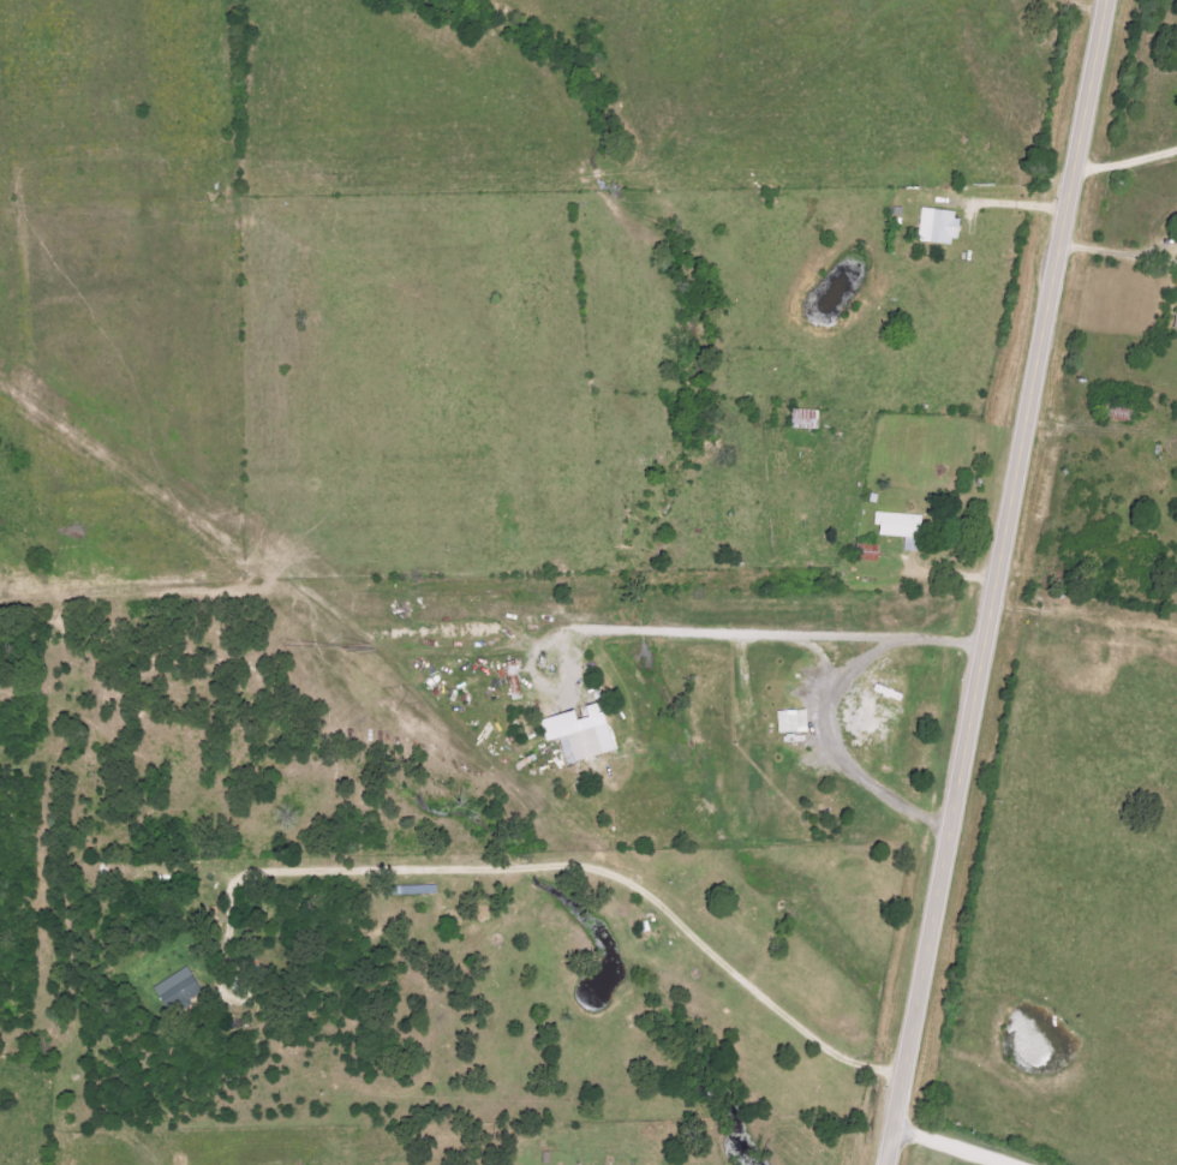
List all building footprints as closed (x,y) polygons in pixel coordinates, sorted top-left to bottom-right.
[(916,242),(953,246),(957,212),(919,209),(916,242)] [(876,535),(904,537),(903,551),(915,551),(917,515),(877,513),(876,535)] [(511,702),(523,699),(515,660),(503,663),(511,702)] [(538,719),(544,742),(558,738),(564,764),(611,753),(598,702),(581,706),(584,717),(572,720),(570,711),(538,719)] [(804,710),(776,712),(777,734),(805,732),(804,710)] [(201,995),(188,968),(152,986),(166,1013),(201,995)]
